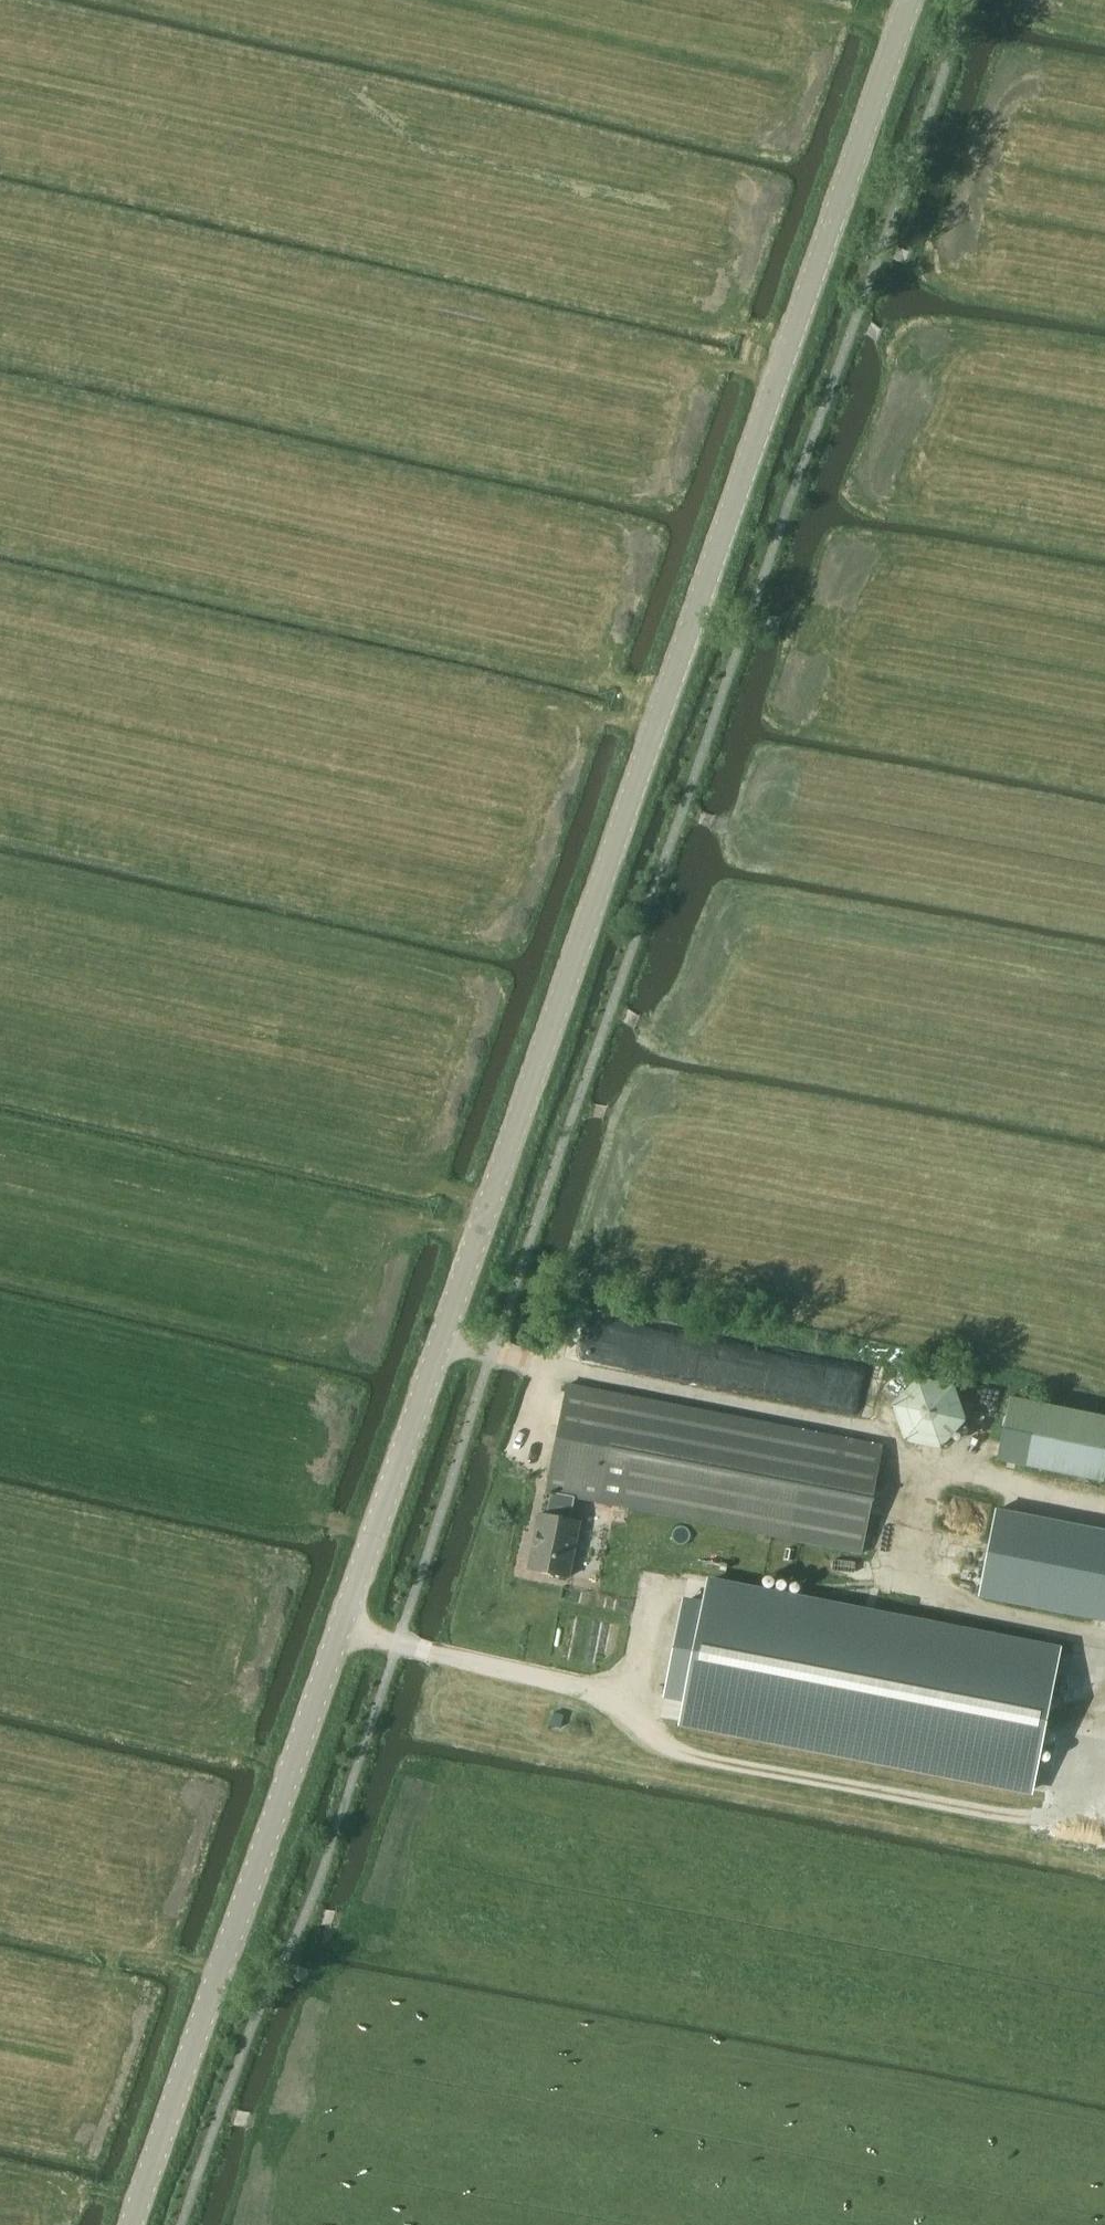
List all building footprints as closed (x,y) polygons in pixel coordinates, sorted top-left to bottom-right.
[(557,1326),(565,1328),(567,1321),(560,1318),(557,1326)] [(818,1402),(825,1358),(584,1320),(578,1359),(692,1377),(694,1358),(696,1359),(697,1350),(714,1353),(709,1385),(818,1402)] [(878,1394),(895,1449),(957,1430),(940,1375),(878,1394)] [(576,1497),(575,1500),(861,1557),(883,1447),(567,1384),(545,1495),(550,1496),(550,1493),(576,1497)] [(1103,1483),(1104,1472),(1104,1418),(1012,1397),(998,1460),(1103,1483)] [(572,1522),(575,1500),(576,1497),(550,1493),(550,1496),(546,1517),(538,1515),(528,1569),(570,1577),(580,1523),(572,1522)] [(1104,1623),(1104,1530),(981,1510),(966,1600),(1104,1623)] [(1060,1651),(710,1583),(705,1607),(683,1603),(664,1701),(685,1705),(681,1723),(1033,1791),(1060,1651)]
